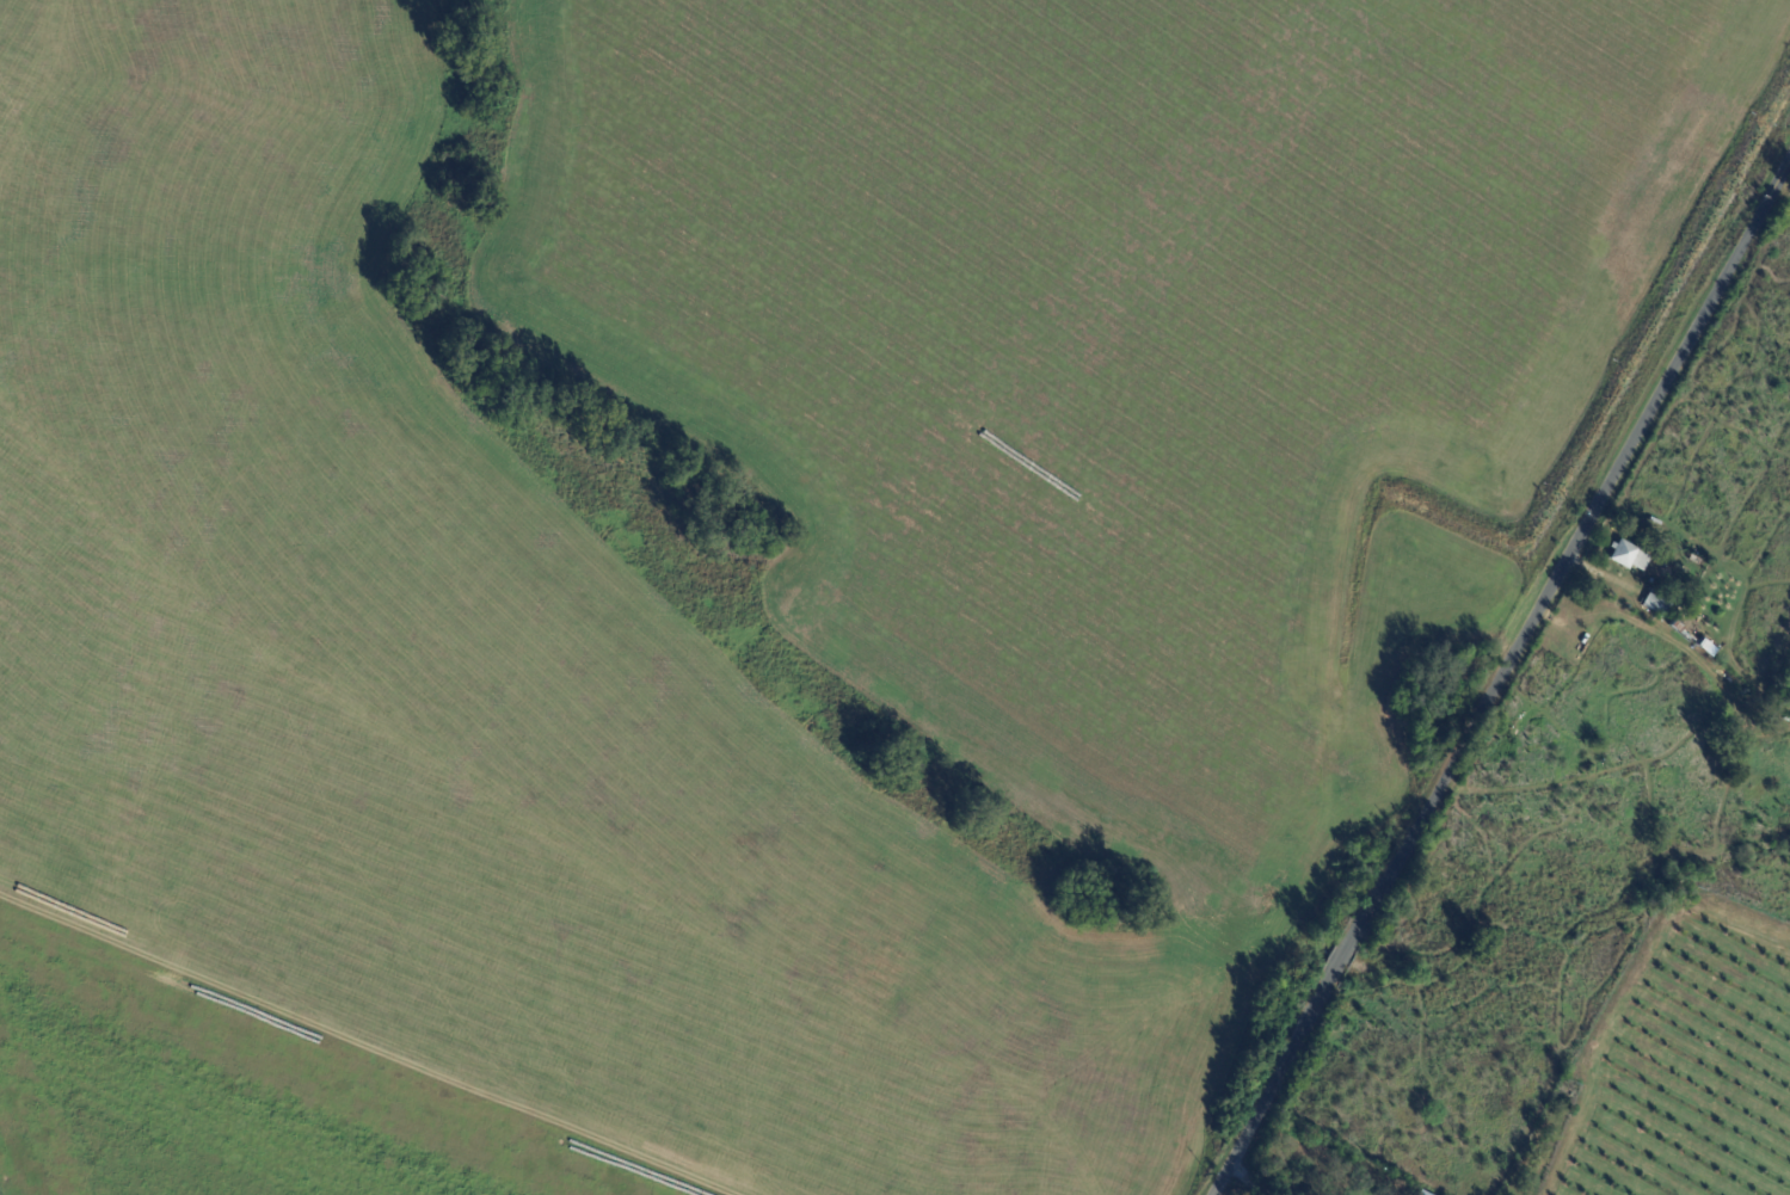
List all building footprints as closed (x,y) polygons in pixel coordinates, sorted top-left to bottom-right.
[(1644,568),(1642,572),(1630,566),(1628,571),(1608,560),(1613,550),(1610,548),(1612,543),(1616,546),(1619,540),(1634,547),(1636,543),(1648,549),(1644,554),(1650,558),(1644,568)] [(1692,568),(1699,572),(1694,583),(1687,579),(1692,568)] [(1672,600),(1674,600),(1665,618),(1642,606),(1651,589),(1672,600)] [(1475,661),(1463,684),(1452,678),(1464,655),(1475,661)]
